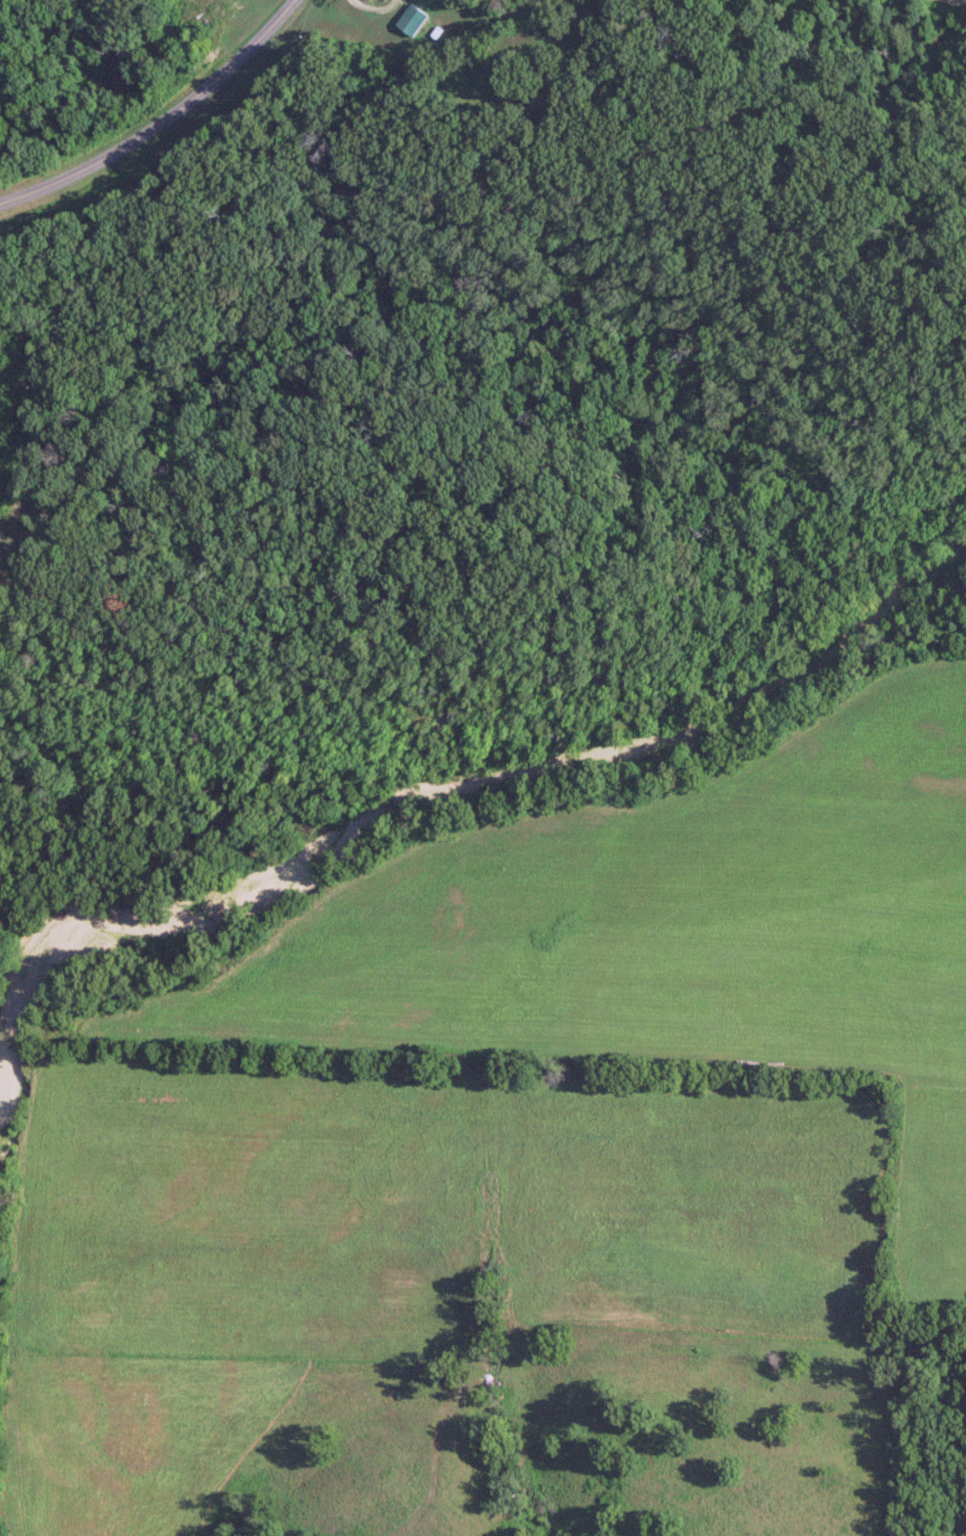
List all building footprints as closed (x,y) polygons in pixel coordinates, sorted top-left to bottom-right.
[(427,14),(410,2),(395,23),(411,35),(427,14)]
